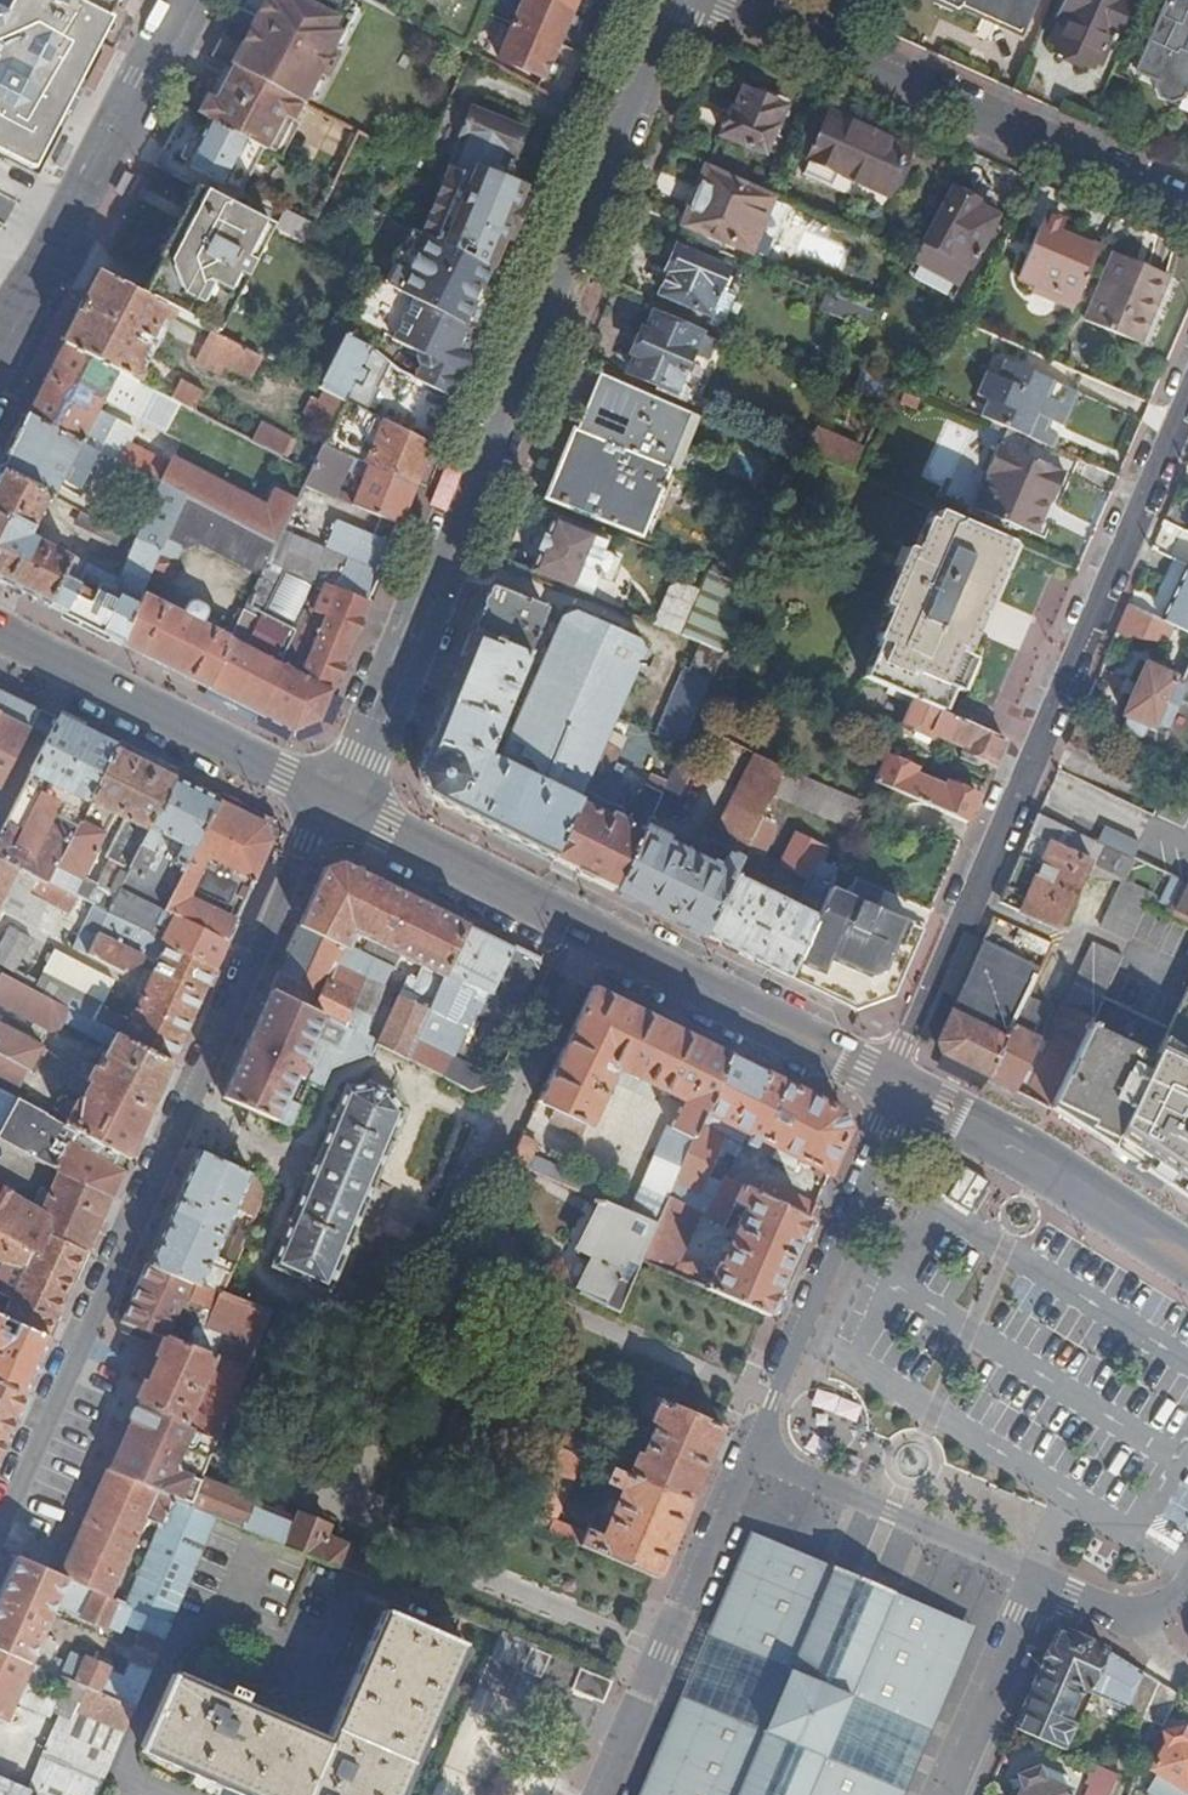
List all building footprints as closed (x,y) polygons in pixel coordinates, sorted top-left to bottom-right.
[(37,168),(123,0),(0,0),(0,149),(37,168)] [(238,8),(259,20),(235,68),(294,98),(307,105),(324,73),(328,75),(336,58),(332,56),(340,42),(328,35),(336,19),(346,0),(242,0),(238,8)] [(515,24),(559,42),(574,9),(553,0),(525,0),(515,24)] [(574,9),(577,0),(553,0),(574,9)] [(958,10),(960,5),(1019,33),(1034,0),(938,0),(958,10)] [(1061,18),(1062,20),(1053,39),(1055,48),(1091,64),(1100,60),(1108,41),(1113,40),(1115,36),(1114,35),(1129,0),(1069,0),(1061,18)] [(1134,72),(1156,81),(1154,85),(1159,98),(1171,102),(1181,98),(1183,93),(1187,95),(1187,0),(1166,0),(1134,72)] [(348,25),(336,19),(328,35),(340,42),(348,25)] [(559,42),(515,24),(500,58),(545,77),(559,42)] [(294,98),(234,68),(208,119),(211,121),(249,140),(268,150),(286,115),(293,101),(294,98)] [(783,106),(742,88),(733,109),(725,116),(722,123),(722,134),(764,151),(783,106)] [(526,131),(451,99),(423,155),(430,158),(432,153),(453,162),(447,177),(526,217),(533,200),(500,186),(513,156),(516,157),(526,131)] [(905,149),(828,115),(802,174),(830,187),(838,171),(886,193),(905,149)] [(249,140),(211,121),(194,152),(188,148),(183,158),(188,161),(187,164),(226,185),(249,140)] [(757,232),(770,238),(778,241),(793,208),(709,171),(687,218),(752,247),(757,232)] [(306,242),(333,188),(335,184),(316,174),(288,233),(306,242)] [(515,244),(526,217),(447,177),(424,234),(429,237),(488,266),(499,237),(515,244)] [(972,214),(978,202),(954,189),(927,242),(972,266),(981,250),(983,249),(995,226),(994,225),(972,214)] [(207,191),(177,248),(151,300),(175,312),(205,328),(233,271),(242,275),(249,259),(243,256),(262,220),(207,191)] [(999,213),(978,202),(972,214),(994,225),(999,213)] [(1047,213),(1043,224),(1063,232),(1068,222),(1047,213)] [(1058,293),(1078,301),(1100,248),(1063,232),(1043,224),(1020,276),(1037,284),(1035,290),(1056,297),(1058,293)] [(764,252),(770,238),(757,232),(752,247),(764,252)] [(493,269),(488,266),(429,237),(401,291),(480,330),(488,308),(488,304),(487,292),(483,290),(493,269)] [(730,266),(679,246),(670,268),(672,269),(663,292),(728,319),(740,289),(724,282),(730,266)] [(1114,254),(1087,321),(1141,343),(1169,276),(1114,254)] [(84,308),(66,344),(142,382),(169,330),(164,327),(168,319),(172,317),(175,312),(151,300),(101,275),(84,308)] [(462,374),(480,330),(401,291),(376,278),(347,336),(374,349),(391,363),(405,374),(416,351),(427,356),(423,368),(422,370),(439,379),(446,366),(462,374)] [(833,312),(864,325),(870,311),(839,297),(833,312)] [(655,387),(674,395),(692,352),(710,359),(717,340),(654,313),(647,329),(643,328),(633,353),(639,356),(634,371),(658,380),(655,387)] [(252,377),(262,357),(213,332),(199,362),(221,373),(226,364),(252,377)] [(374,349),(347,336),(321,387),(329,391),(348,400),(369,411),(381,388),(379,387),(391,363),(374,349)] [(132,468),(158,482),(167,464),(129,444),(136,429),(100,410),(105,401),(168,433),(183,404),(174,399),(142,382),(66,344),(48,378),(29,415),(88,445),(132,468)] [(982,415),(1057,448),(1062,436),(1043,428),(1047,417),(1055,420),(1070,384),(1007,355),(999,375),(988,370),(978,393),(989,398),(982,415)] [(583,431),(668,466),(691,411),(606,375),(583,431)] [(183,404),(197,411),(205,393),(186,383),(183,385),(182,385),(174,399),(183,404)] [(1070,384),(1055,420),(1066,425),(1081,389),(1070,384)] [(334,428),(348,400),(329,391),(323,403),(318,401),(310,416),(334,428)] [(432,447),(433,444),(369,411),(348,400),(334,428),(326,444),(355,457),(371,464),(417,484),(418,481),(432,447)] [(11,449),(1,468),(53,495),(55,496),(61,485),(79,495),(95,465),(81,457),(88,445),(29,415),(11,449)] [(264,446),(286,457),(295,440),(265,424),(258,436),(257,436),(255,441),(264,446)] [(640,532),(668,466),(583,431),(573,428),(546,496),(640,532)] [(820,428),(809,453),(854,472),(865,447),(820,428)] [(975,506),(1035,533),(1050,499),(1053,499),(1066,471),(999,441),(987,471),(990,473),(975,506)] [(355,457),(326,444),(313,471),(308,483),(336,495),(355,457)] [(308,483),(313,471),(286,457),(264,446),(250,475),(277,489),(267,509),(175,462),(164,484),(188,497),(279,543),(286,528),(308,483)] [(443,452),(432,447),(418,481),(428,485),(433,472),(434,473),(443,452)] [(410,502),(417,484),(371,464),(354,503),(401,524),(410,502)] [(146,595),(151,582),(164,553),(139,540),(121,581),(33,536),(53,495),(1,468),(0,470),(0,581),(51,606),(64,577),(82,586),(85,580),(100,587),(140,606),(146,595)] [(164,553),(188,497),(164,484),(158,482),(132,468),(127,478),(143,486),(145,482),(160,490),(139,540),(164,553)] [(265,572),(279,543),(188,497),(164,553),(151,582),(159,586),(174,581),(181,565),(179,563),(188,545),(203,541),(265,572)] [(1006,539),(939,511),(935,520),(929,518),(875,638),(878,640),(862,674),(911,697),(933,706),(943,682),(952,686),(966,654),(957,650),(1006,539)] [(602,549),(607,536),(555,515),(533,568),(592,591),(598,574),(603,575),(611,553),(602,549)] [(362,621),(393,542),(340,519),(326,547),(286,528),(279,543),(265,572),(242,621),(238,630),(233,638),(211,686),(207,695),(249,715),(253,707),(275,718),(298,730),(321,721),(362,621)] [(1161,620),(1173,626),(1187,633),(1187,566),(1161,620)] [(723,650),(751,585),(709,567),(700,588),(681,633),(701,641),(723,650)] [(681,633),(700,588),(696,587),(698,581),(686,576),(684,583),(673,586),(658,623),(681,633)] [(85,623),(124,643),(140,606),(100,587),(96,594),(82,587),(82,586),(64,577),(51,606),(85,623)] [(470,641),(526,661),(546,610),(546,607),(493,585),(482,612),(470,641)] [(160,661),(211,686),(233,638),(192,618),(197,611),(197,607),(194,602),(188,598),(183,600),(180,602),(177,607),(177,610),(146,595),(140,606),(124,643),(160,661)] [(1161,620),(1128,605),(1115,634),(1166,641),(1173,626),(1161,620)] [(504,764),(581,800),(606,742),(618,715),(646,651),(640,638),(578,610),(566,615),(563,617),(516,727),(505,751),(504,764)] [(231,627),(238,630),(242,621),(236,618),(231,627)] [(526,661),(470,641),(458,672),(446,701),(502,722),(509,704),(511,704),(517,688),(516,687),(526,661)] [(711,678),(723,650),(701,641),(689,669),(711,678)] [(1123,727),(1123,728),(1123,729),(1123,730),(1124,731),(1140,738),(1141,738),(1142,738),(1143,738),(1144,737),(1148,727),(1152,729),(1154,723),(1168,729),(1179,703),(1187,707),(1187,666),(1181,681),(1145,664),(1123,715),(1127,717),(1123,727)] [(693,720),(711,678),(689,669),(685,667),(657,732),(683,742),(693,720)] [(0,690),(0,789),(1,790),(42,711),(0,690)] [(963,749),(993,762),(1004,738),(933,706),(911,697),(900,721),(931,736),(933,731),(965,744),(963,749)] [(581,800),(504,764),(488,756),(502,722),(446,701),(418,769),(431,798),(485,824),(555,858),(581,800)] [(58,719),(3,831),(0,837),(0,859),(49,883),(80,820),(83,814),(117,748),(58,719)] [(723,736),(693,720),(683,742),(667,778),(654,810),(671,816),(700,748),(714,754),(723,736)] [(581,800),(618,817),(630,791),(616,784),(621,772),(612,767),(620,748),(606,742),(581,800)] [(141,850),(177,778),(117,748),(83,814),(93,819),(95,815),(106,820),(110,811),(129,821),(123,834),(134,839),(131,845),(141,850)] [(723,868),(734,874),(763,817),(774,794),(787,768),(758,753),(715,838),(728,845),(730,854),(723,868)] [(886,754),(876,778),(969,819),(979,795),(948,782),(946,787),(912,773),(915,767),(886,754)] [(865,800),(787,768),(774,794),(854,828),(865,800)] [(630,823),(643,828),(646,829),(654,810),(667,778),(652,772),(648,782),(646,782),(635,805),(637,806),(630,823)] [(165,910),(220,800),(177,778),(141,850),(132,866),(109,912),(154,934),(165,910)] [(171,913),(229,941),(273,841),(268,824),(220,800),(165,910),(171,913)] [(643,828),(630,823),(618,817),(581,800),(555,858),(587,874),(617,888),(643,828)] [(1098,843),(1037,814),(1029,833),(1092,863),(1118,875),(1124,878),(1126,879),(1134,860),(1132,860),(1098,843)] [(734,874),(705,933),(748,955),(790,975),(830,883),(837,866),(823,859),(828,848),(798,833),(782,864),(818,883),(807,910),(752,882),(765,854),(763,853),(777,829),(775,822),(763,817),(734,874)] [(49,883),(79,897),(85,884),(84,877),(107,833),(80,820),(49,883)] [(1105,827),(1098,843),(1132,860),(1140,843),(1105,827)] [(734,874),(723,868),(699,856),(697,858),(662,842),(664,838),(646,829),(643,828),(617,888),(657,909),(705,933),(734,874)] [(1092,863),(1029,833),(1006,887),(1007,906),(1060,929),(1087,874),(1092,863)] [(0,907),(8,911),(14,911),(20,909),(29,890),(47,899),(71,911),(79,897),(49,883),(0,859),(0,907)] [(87,901),(94,905),(109,912),(132,866),(114,859),(101,887),(95,884),(87,901)] [(418,980),(440,990),(470,924),(406,893),(346,863),(329,870),(317,896),(303,927),(346,949),(347,946),(354,932),(372,941),(369,947),(377,952),(380,945),(400,955),(396,964),(405,968),(409,960),(423,967),(418,980)] [(1118,875),(1092,863),(1087,874),(1116,879),(1118,875)] [(830,883),(790,975),(840,1000),(855,1008),(894,992),(923,924),(881,906),(868,900),(875,882),(858,874),(851,893),(830,883)] [(1154,892),(1126,879),(1124,878),(1101,929),(1132,942),(1154,892)] [(888,887),(875,882),(868,900),(881,906),(888,887)] [(1187,885),(1174,913),(1187,919),(1187,886),(1187,885)] [(29,890),(20,909),(35,921),(47,899),(29,890)] [(13,978),(174,1063),(217,966),(165,940),(154,934),(109,912),(94,905),(75,946),(125,971),(143,962),(146,957),(158,963),(133,1022),(103,1006),(115,980),(56,952),(40,983),(17,971),(13,978)] [(165,940),(217,966),(222,954),(229,941),(171,913),(168,919),(173,922),(165,940)] [(517,947),(470,924),(440,990),(410,1058),(473,1090),(499,1080),(455,1058),(478,1012),(506,1025),(515,1004),(521,1007),(543,961),(517,947)] [(33,938),(11,926),(0,946),(0,964),(13,971),(33,938)] [(346,949),(303,927),(293,950),(274,991),(369,1038),(398,971),(347,946),(346,949)] [(1041,970),(982,943),(939,1042),(944,1052),(989,1076),(1027,999),(1041,970)] [(1087,959),(1117,973),(1124,958),(1093,945),(1087,959)] [(1053,1110),(1104,999),(1117,973),(1087,959),(1066,1006),(1059,1013),(1027,999),(989,1076),(1017,1091),(1053,1110)] [(131,1157),(174,1063),(13,978),(2,973),(0,977),(0,1002),(53,1030),(62,1026),(65,1021),(111,1046),(101,1066),(96,1064),(88,1081),(91,1083),(83,1098),(76,1103),(74,1105),(62,1099),(56,1111),(50,1108),(48,1113),(131,1157)] [(440,990),(418,980),(410,977),(380,1043),(410,1058),(440,990)] [(697,1037),(595,986),(551,1078),(541,1102),(557,1110),(553,1120),(585,1136),(613,1078),(620,1080),(619,1082),(647,1096),(652,1084),(687,1101),(674,1127),(672,1126),(637,1199),(534,1156),(539,1143),(524,1136),(513,1160),(606,1201),(659,1224),(671,1195),(678,1181),(732,1055),(697,1037)] [(1167,1030),(1111,1147),(1165,1182),(1187,1198),(1187,987),(1167,1030)] [(374,1056),(380,1043),(369,1038),(274,991),(231,1087),(225,1100),(227,1101),(246,1108),(289,1126),(296,1123),(302,1106),(288,1100),(298,1077),(300,1078),(306,1064),(316,1068),(309,1084),(311,1085),(323,1090),(331,1070),(369,1054),(374,1056)] [(1111,1147),(1167,1030),(1104,999),(1053,1110),(1079,1126),(1111,1147)] [(20,1086),(29,1069),(31,1070),(43,1046),(0,1024),(0,1075),(20,1086)] [(847,1112),(732,1055),(678,1181),(703,1191),(718,1154),(723,1156),(727,1149),(738,1154),(743,1144),(727,1135),(731,1124),(748,1133),(746,1137),(753,1142),(756,1136),(780,1149),(778,1154),(787,1159),(789,1154),(828,1172),(833,1175),(852,1129),(847,1112)] [(371,1083),(349,1087),(315,1169),(275,1266),(332,1291),(353,1241),(406,1111),(394,1092),(371,1083)] [(113,1198),(131,1157),(48,1113),(0,1087),(0,1136),(61,1169),(113,1198)] [(206,1152),(202,1150),(176,1208),(151,1264),(225,1293),(250,1233),(242,1229),(236,1245),(234,1245),(227,1260),(218,1255),(238,1209),(257,1217),(267,1196),(261,1177),(225,1161),(206,1152)] [(50,1232),(89,1251),(113,1198),(61,1169),(29,1244),(39,1250),(50,1232)] [(974,1215),(991,1187),(965,1171),(947,1198),(974,1215)] [(727,1224),(742,1223),(744,1222),(750,1207),(739,1201),(745,1187),(726,1176),(707,1214),(720,1220),(727,1224)] [(812,1222),(818,1206),(813,1204),(769,1181),(766,1183),(760,1195),(812,1222)] [(704,1212),(671,1195),(659,1224),(644,1260),(768,1313),(772,1315),(794,1263),(812,1222),(760,1195),(745,1187),(739,1201),(750,1207),(744,1222),(742,1223),(724,1267),(719,1265),(713,1281),(701,1264),(681,1262),(704,1212)] [(15,1237),(32,1206),(0,1189),(0,1228),(15,1237)] [(659,1224),(606,1201),(583,1252),(598,1259),(582,1292),(621,1312),(644,1260),(659,1224)] [(726,1229),(727,1224),(720,1220),(717,1228),(721,1231),(726,1229)] [(531,1248),(484,1225),(476,1240),(524,1263),(531,1248)] [(50,1338),(89,1251),(50,1232),(39,1250),(29,1244),(15,1237),(0,1228),(0,1255),(4,1257),(0,1267),(0,1291),(10,1298),(3,1317),(50,1338)] [(225,1293),(151,1264),(136,1297),(125,1322),(162,1336),(187,1345),(194,1327),(200,1313),(216,1319),(251,1333),(246,1346),(258,1351),(273,1313),(225,1293)] [(200,1313),(194,1327),(203,1330),(201,1336),(208,1339),(216,1319),(200,1313)] [(25,1394),(50,1338),(3,1317),(0,1315),(0,1383),(25,1394)] [(144,1379),(134,1402),(220,1438),(249,1370),(187,1345),(162,1336),(144,1379)] [(574,1452),(607,1377),(595,1371),(562,1447),(574,1452)] [(12,1423),(25,1394),(0,1383),(0,1449),(12,1423)] [(708,1462),(723,1427),(719,1425),(647,1394),(639,1412),(657,1420),(656,1421),(659,1423),(645,1457),(641,1456),(632,1476),(691,1502),(708,1462)] [(220,1438),(134,1402),(106,1469),(194,1506),(206,1478),(215,1451),(220,1438)] [(678,1532),(691,1502),(632,1476),(615,1469),(610,1481),(627,1488),(609,1530),(593,1524),(587,1537),(584,1535),(585,1533),(556,1520),(583,1456),(574,1452),(562,1447),(529,1521),(654,1575),(658,1577),(678,1532)] [(194,1506),(106,1469),(77,1536),(60,1572),(76,1582),(111,1597),(145,1518),(163,1525),(129,1605),(136,1608),(152,1615),(173,1624),(218,1517),(194,1506)] [(218,1517),(386,1585),(395,1561),(361,1547),(359,1550),(327,1537),(331,1526),(301,1514),(299,1518),(286,1513),(288,1508),(278,1503),(275,1508),(256,1500),(256,1498),(206,1478),(194,1506),(218,1517)] [(689,1692),(674,1725),(645,1794),(903,1794),(906,1788),(914,1769),(975,1627),(863,1579),(757,1533),(699,1668),(689,1692)] [(60,1572),(20,1557),(8,1585),(0,1602),(0,1649),(137,1707),(173,1624),(152,1615),(144,1634),(142,1633),(132,1658),(133,1659),(125,1679),(111,1673),(112,1670),(86,1659),(85,1662),(71,1655),(67,1665),(53,1658),(58,1646),(44,1640),(59,1607),(83,1617),(83,1619),(109,1630),(109,1628),(125,1635),(136,1608),(129,1605),(111,1597),(76,1582),(60,1572)] [(176,1676),(146,1746),(260,1794),(400,1794),(466,1644),(434,1630),(431,1635),(419,1631),(421,1625),(389,1611),(331,1743),(176,1676)] [(606,1701),(615,1679),(609,1677),(502,1633),(493,1655),(574,1690),(575,1688),(606,1701)] [(1095,1696),(1102,1698),(1125,1708),(1125,1709),(1145,1718),(1160,1682),(1101,1646),(1072,1633),(1063,1651),(1053,1646),(1050,1654),(1043,1669),(1084,1687),(1089,1690),(1088,1692),(1095,1696)] [(0,1649),(0,1716),(9,1721),(18,1700),(48,1713),(52,1706),(65,1712),(74,1716),(76,1711),(98,1720),(92,1733),(120,1746),(137,1707),(0,1649)] [(1068,1722),(1084,1687),(1043,1669),(1023,1714),(1046,1724),(1051,1714),(1068,1722)] [(1160,1682),(1145,1718),(1163,1726),(1180,1694),(1167,1686),(1160,1682)] [(231,1694),(246,1700),(248,1694),(233,1688),(231,1694)] [(74,1716),(65,1712),(62,1719),(92,1733),(98,1720),(76,1711),(74,1716)] [(1017,1728),(1058,1746),(1068,1722),(1051,1714),(1046,1724),(1023,1714),(1017,1728)] [(120,1746),(92,1733),(62,1719),(26,1794),(99,1794),(120,1746)] [(1152,1768),(1187,1789),(1187,1788),(1187,1739),(1187,1738),(1184,1731),(1180,1729),(1168,1732),(1166,1736),(1167,1742),(1152,1768)] [(1122,1775),(1101,1766),(1088,1794),(1112,1794),(1122,1775)] [(1071,1789),(1043,1777),(1041,1773),(1037,1770),(1023,1774),(1021,1779),(1024,1785),(1020,1794),(1068,1794),(1071,1789)] [(0,1785),(0,1794),(23,1794),(0,1785)]
